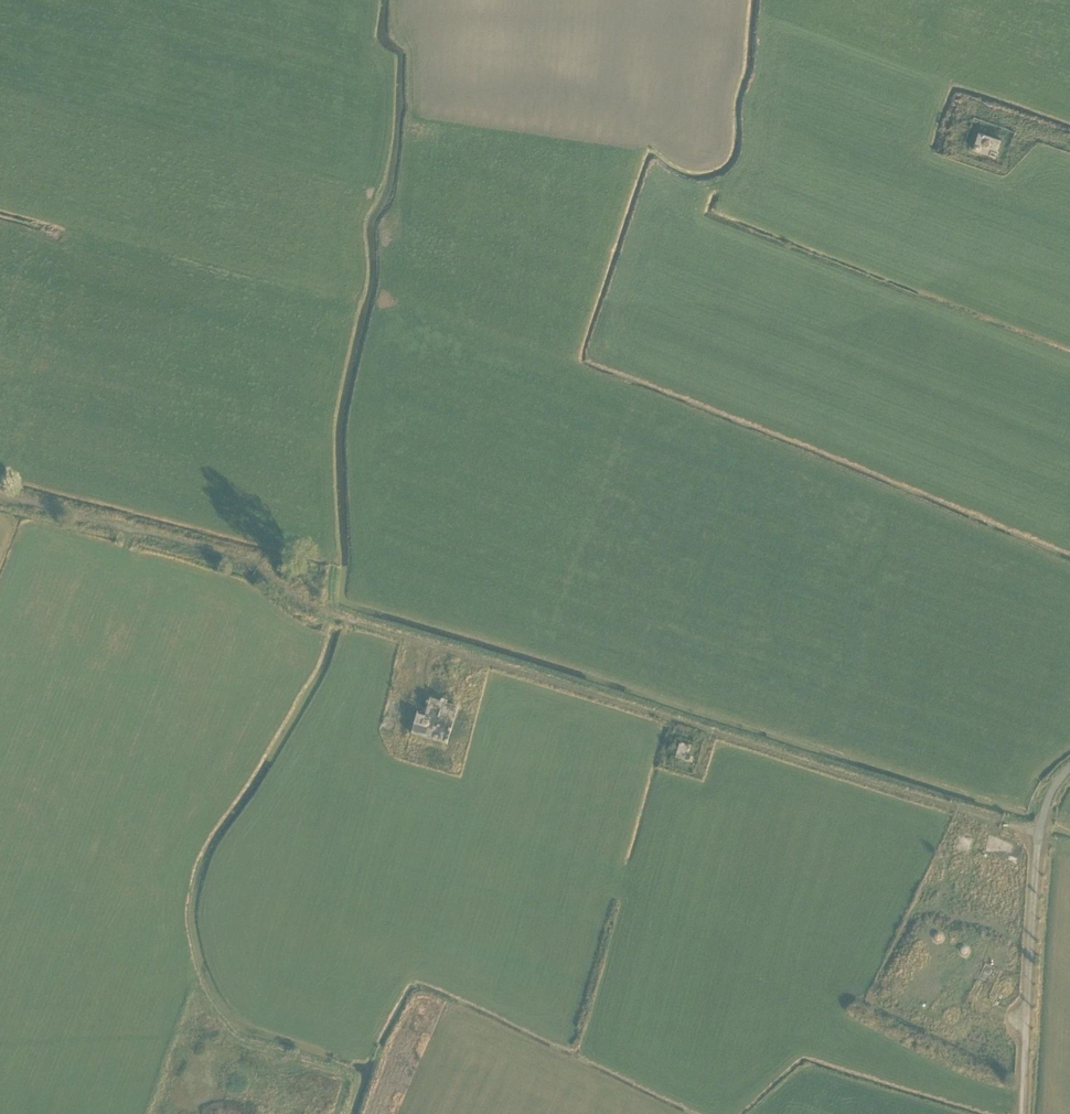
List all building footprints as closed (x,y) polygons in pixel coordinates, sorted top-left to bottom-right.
[(1002,135),(978,128),(972,147),(996,155),(1002,135)] [(410,735),(447,746),(458,709),(429,700),(423,719),(416,717),(410,735)] [(690,761),(692,745),(681,744),(679,759),(690,761)] [(990,981),(994,970),(989,968),(984,979),(990,981)]
